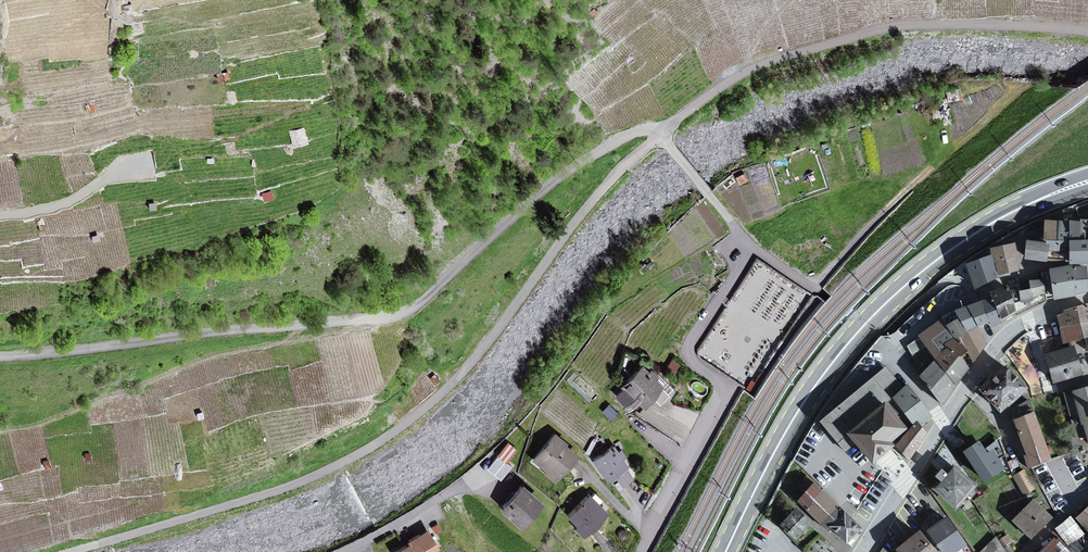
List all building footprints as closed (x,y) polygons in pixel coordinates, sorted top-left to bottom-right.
[(744,172),(735,176),(739,183),(747,179),(744,172)] [(258,191),(250,194),(253,203),(261,200),(258,191)] [(1068,238),(1069,222),(1044,222),(1043,237),(1068,238)] [(1080,238),(1081,224),(1069,222),(1068,238),(1080,238)] [(1081,224),(1080,238),(1087,238),(1087,225),(1081,224)] [(1080,238),(1068,238),(1068,262),(1087,261),(1087,238),(1080,238)] [(1043,259),(1045,245),(1027,241),(1027,258),(1043,259)] [(1012,246),(992,251),(998,273),(1016,269),(1012,246)] [(995,277),(990,259),(970,268),(979,287),(995,277)] [(1054,298),(1074,294),(1071,264),(1048,267),(1054,298)] [(1086,264),(1071,264),(1074,294),(1087,290),(1086,264)] [(1046,291),(1043,278),(1028,279),(1030,287),(1032,296),(1046,291)] [(1015,309),(1006,286),(991,294),(1001,321),(1015,309)] [(1033,300),(1032,296),(1030,287),(1019,289),(1021,302),(1033,300)] [(1001,321),(991,294),(980,298),(988,320),(990,326),(1001,321)] [(988,320),(980,298),(966,303),(977,325),(988,320)] [(1059,326),(1079,322),(1087,320),(1087,301),(1056,314),(1059,326)] [(977,325),(966,303),(954,308),(958,315),(966,329),(977,325)] [(966,329),(958,315),(945,323),(954,337),(959,334),(966,329)] [(954,337),(945,323),(942,317),(918,333),(920,336),(931,351),(935,357),(946,344),(944,341),(954,337)] [(1083,336),(1079,322),(1059,326),(1062,344),(1083,336)] [(987,342),(977,325),(966,329),(959,334),(967,349),(973,361),(987,342)] [(954,337),(944,341),(946,344),(957,355),(960,353),(967,349),(959,334),(954,337)] [(931,351),(920,336),(907,346),(915,360),(931,351)] [(946,344),(935,357),(956,383),(968,365),(960,353),(957,355),(946,344)] [(1081,378),(1071,348),(1042,358),(1051,388),(1081,378)] [(956,383),(935,357),(919,374),(941,403),(956,383)] [(1027,385),(1006,362),(978,388),(999,411),(1027,385)] [(883,365),(821,421),(844,449),(853,439),(873,462),(892,446),(890,442),(911,422),(913,426),(896,447),(909,462),(924,436),(917,427),(930,417),(903,383),(900,385),(883,365)] [(656,381),(647,372),(644,374),(637,367),(616,388),(619,391),(611,398),(621,409),(631,399),(637,406),(657,387),(654,383),(656,381)] [(1063,393),(1076,437),(1083,435),(1086,445),(1087,445),(1087,386),(1063,393)] [(1013,417),(1034,410),(1029,398),(1011,408),(1013,417)] [(1052,459),(1034,410),(1013,417),(1031,466),(1052,459)] [(562,445),(549,435),(527,461),(552,481),(572,457),(560,447),(562,445)] [(987,454),(980,443),(966,453),(984,481),(1004,468),(993,451),(987,454)] [(514,452),(505,445),(486,468),(499,479),(509,466),(505,463),(514,452)] [(624,467),(610,447),(589,461),(602,480),(610,475),(616,485),(627,478),(621,469),(624,467)] [(971,488),(949,469),(929,491),(951,511),(971,488)] [(1034,491),(1023,472),(1013,478),(1023,496),(1034,491)] [(536,504),(517,485),(495,508),(514,526),(536,504)] [(832,509),(810,487),(796,501),(840,545),(857,528),(834,506),(832,509)] [(602,515),(584,497),(561,519),(579,537),(602,515)] [(1048,520),(1031,502),(1010,522),(1027,540),(1048,520)] [(1075,521),(1087,534),(1087,508),(1075,521)] [(810,527),(792,512),(779,527),(797,542),(810,527)] [(948,516),(929,528),(944,551),(952,551),(966,543),(948,516)] [(1086,539),(1069,519),(1055,531),(1071,551),(1086,539)] [(920,528),(898,545),(903,551),(938,551),(920,528)] [(420,531),(402,542),(404,545),(393,551),(424,551),(431,547),(420,531)] [(977,551),(1011,551),(1016,548),(1004,532),(977,551)] [(1052,541),(1041,551),(1063,551),(1052,541)]
